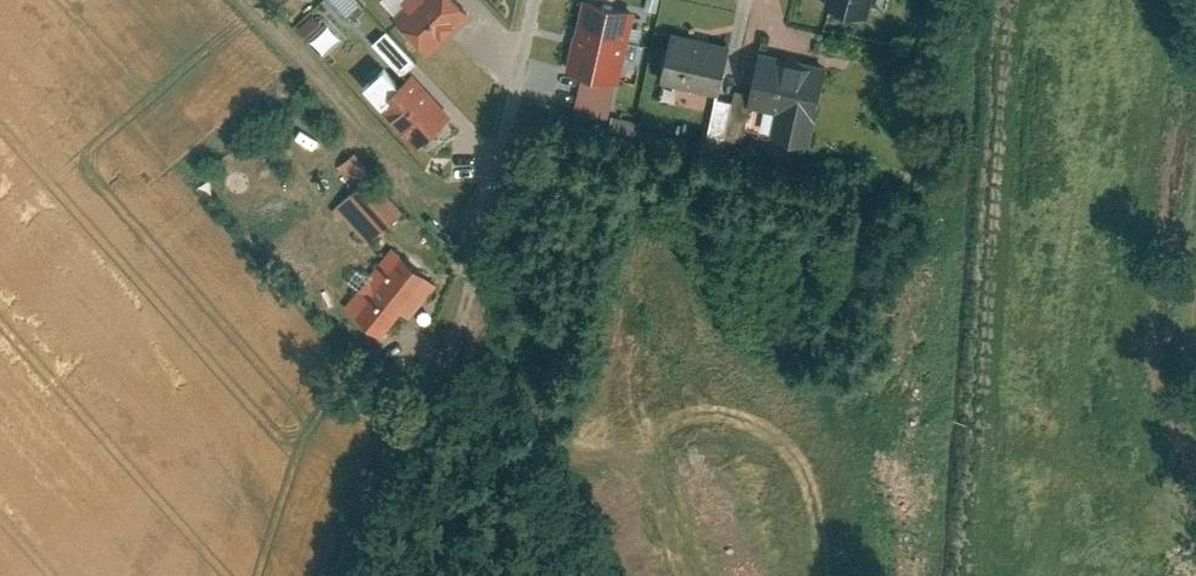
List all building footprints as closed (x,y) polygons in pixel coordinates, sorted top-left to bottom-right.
[(351,20),(368,5),(363,0),(332,0),(351,20)] [(455,0),(411,0),(391,18),(424,52),(466,12),(455,0)] [(590,0),(581,0),(564,69),(582,73),(616,81),(633,11),(590,0)] [(824,9),(862,19),(867,0),(826,0),(824,9)] [(342,37),(316,15),(303,30),(328,52),(342,37)] [(395,29),(379,41),(404,74),(420,62),(395,29)] [(731,45),(671,31),(659,80),(720,95),(731,45)] [(803,61),(758,51),(747,99),(777,107),(810,115),(816,116),(826,75),(801,69),(803,61)] [(447,113),(409,73),(372,108),(409,148),(447,113)] [(616,81),(582,73),(575,101),(609,109),(616,81)] [(777,107),(769,142),(802,150),(810,115),(777,107)] [(372,174),(354,155),(336,171),(354,190),(368,177),(372,174)] [(399,210),(368,177),(354,190),(350,194),(381,227),(399,210)] [(434,285),(393,249),(348,301),(385,333),(404,311),(409,315),(434,285)]
